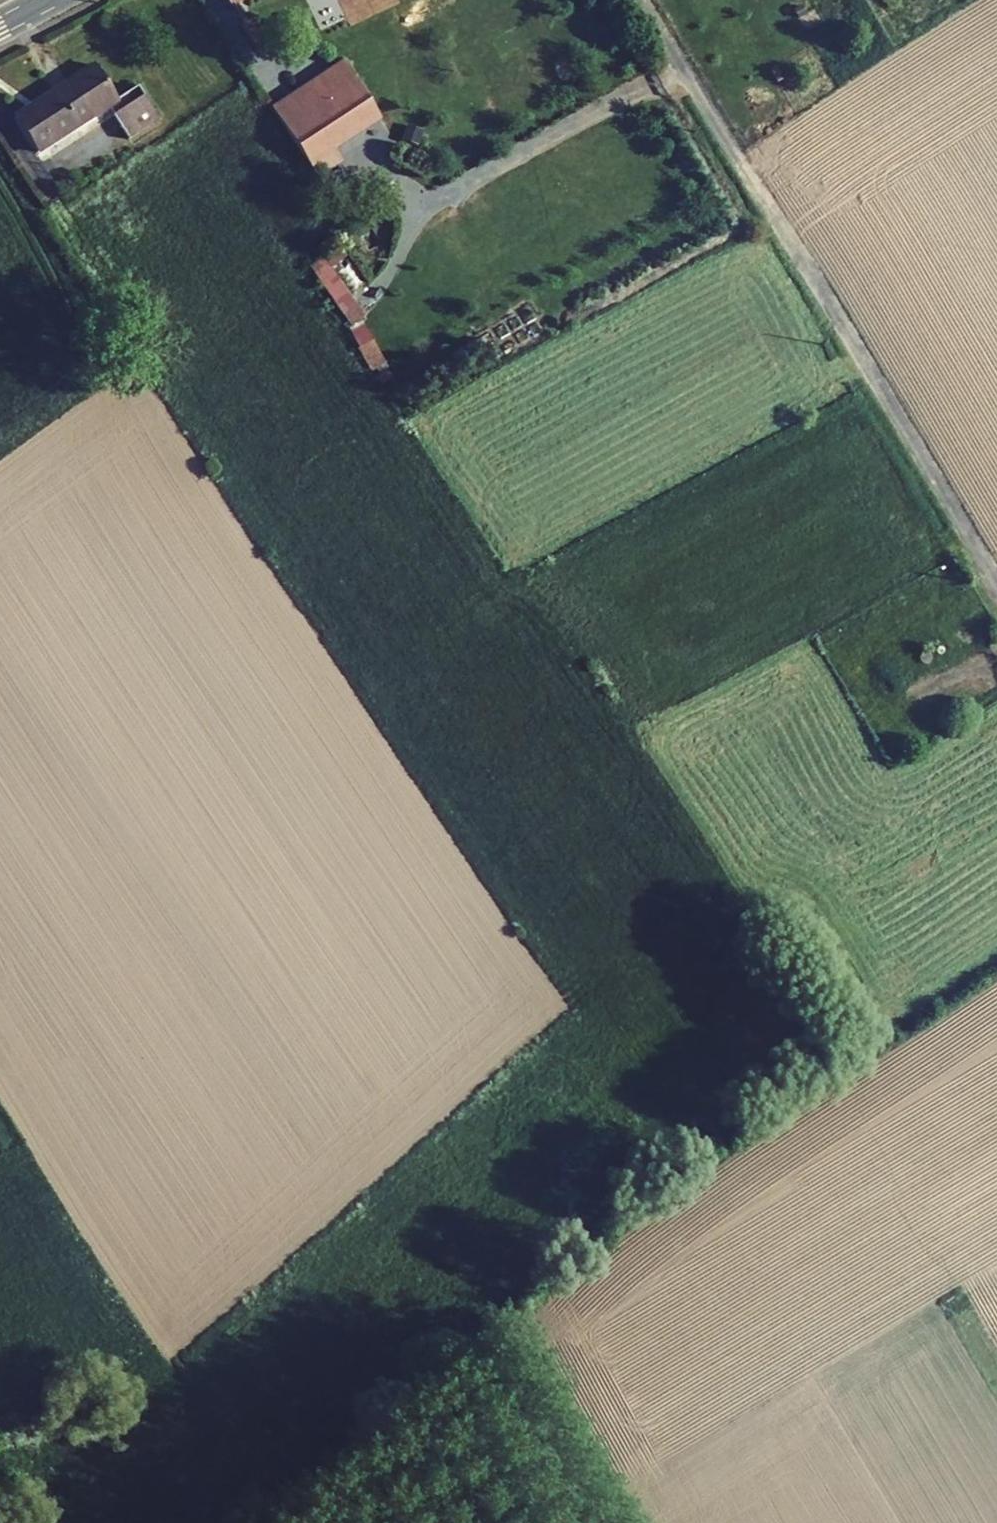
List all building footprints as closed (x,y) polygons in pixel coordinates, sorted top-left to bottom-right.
[(0,87),(0,114),(12,133),(82,87),(99,112),(129,91),(113,67),(92,81),(67,43),(0,87)] [(318,46),(250,87),(264,109),(331,68),(318,46)] [(331,68),(264,109),(284,141),(352,101),(331,68)] [(341,250),(327,258),(340,280),(354,272),(341,250)] [(345,327),(361,317),(325,255),(309,264),(345,327)]
